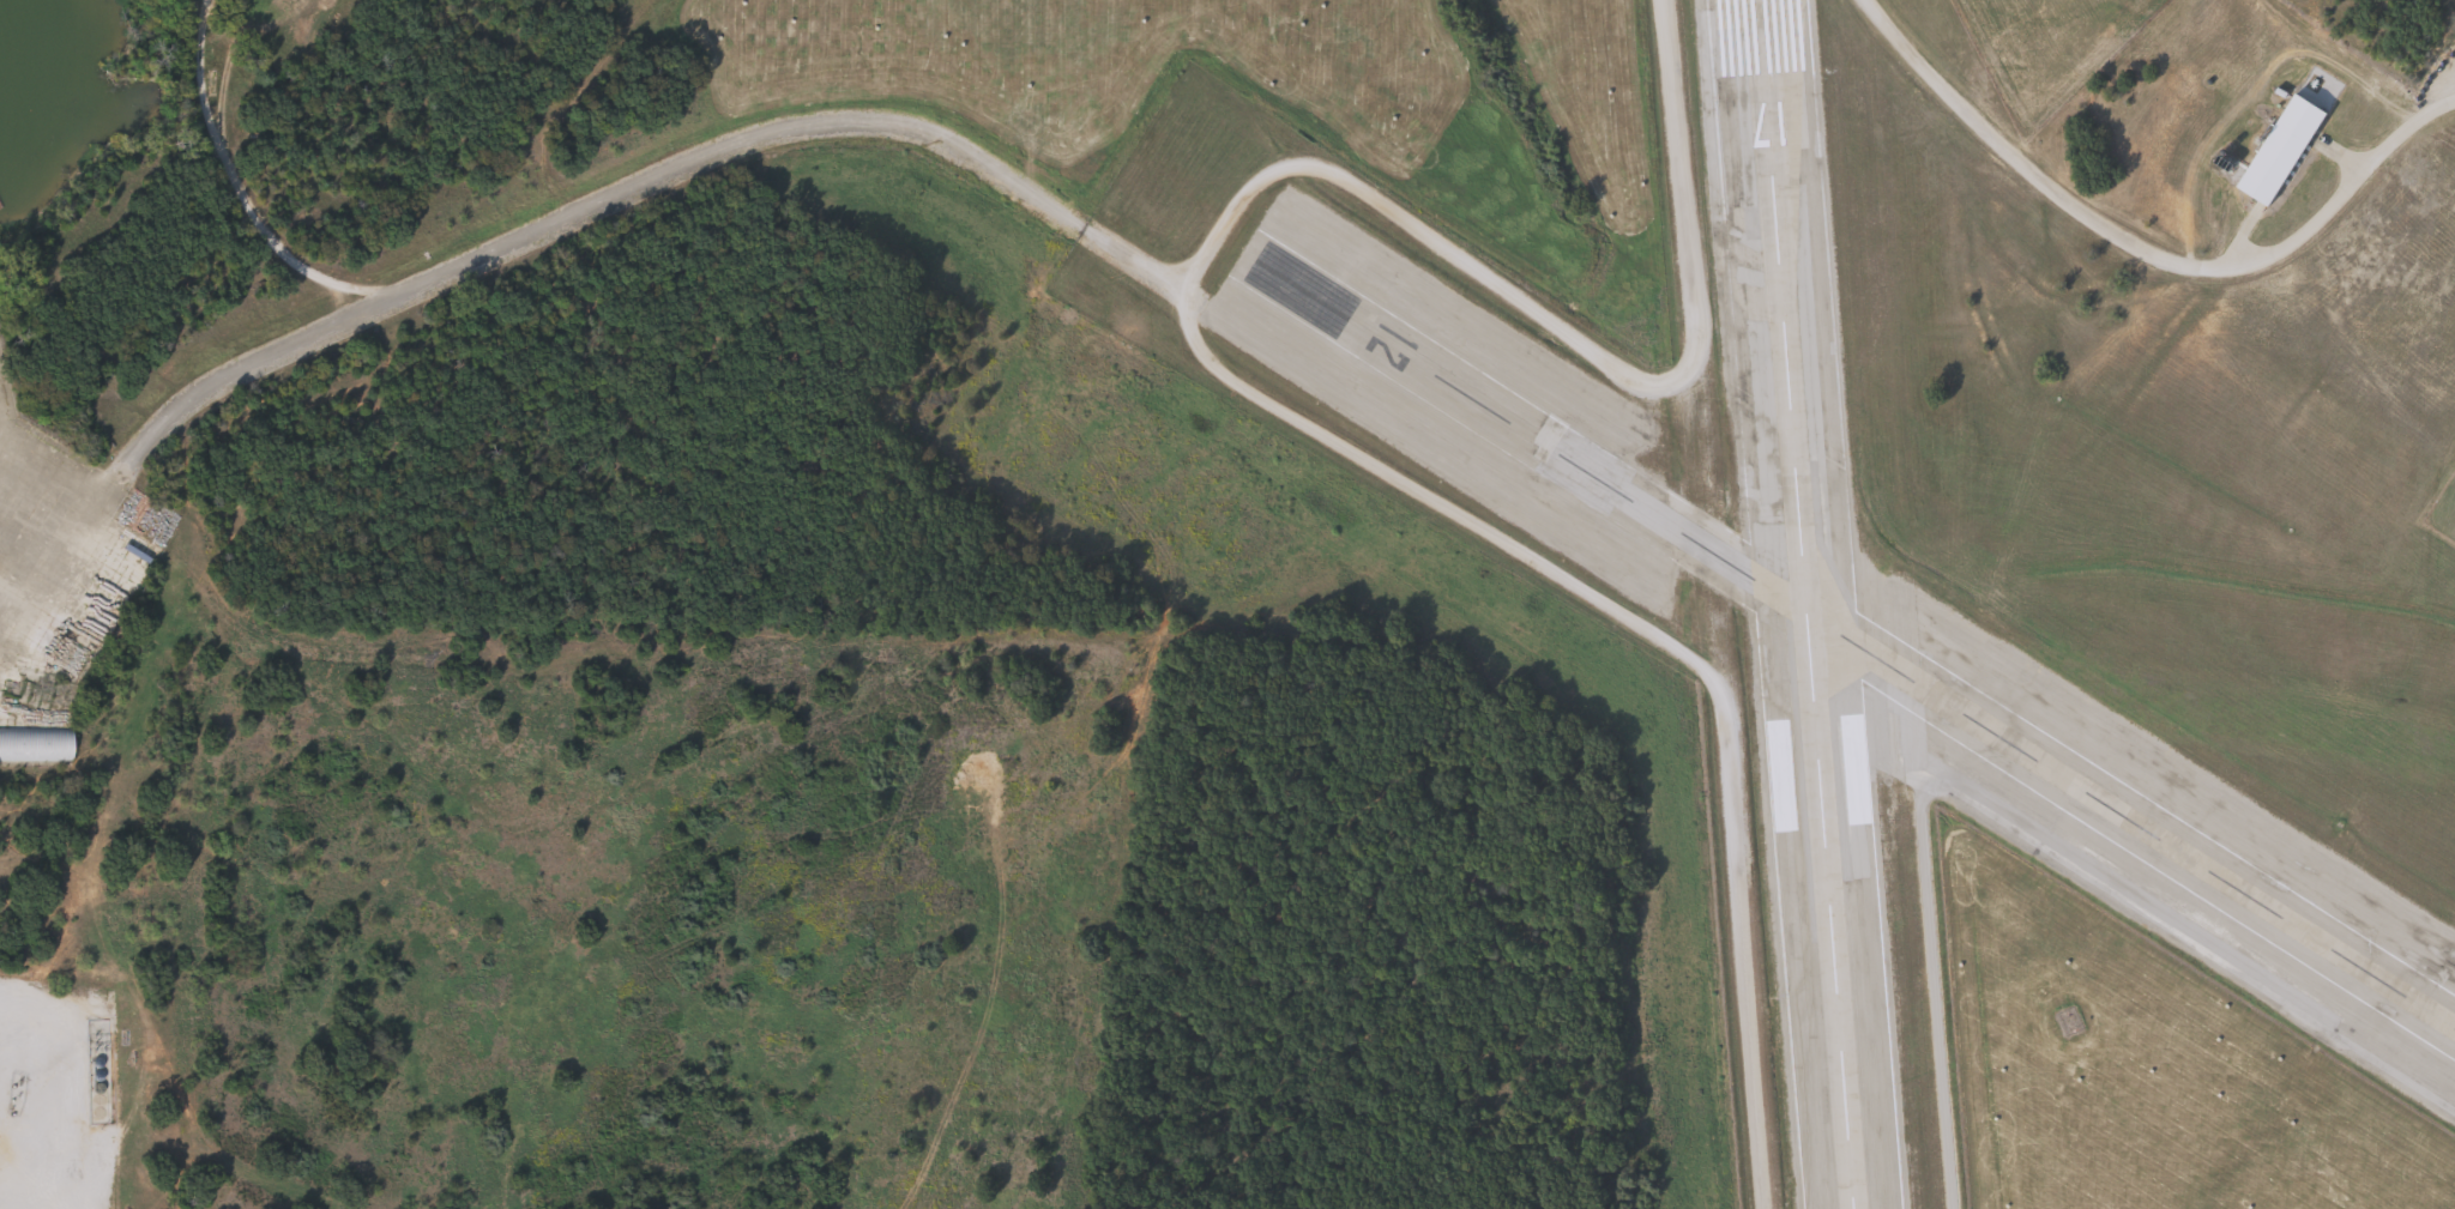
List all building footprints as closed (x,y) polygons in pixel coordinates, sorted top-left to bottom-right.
[(2264,207),(2231,189),(2287,93),(2320,111),(2264,207)] [(71,761),(0,761),(0,729),(71,729),(71,761)]
